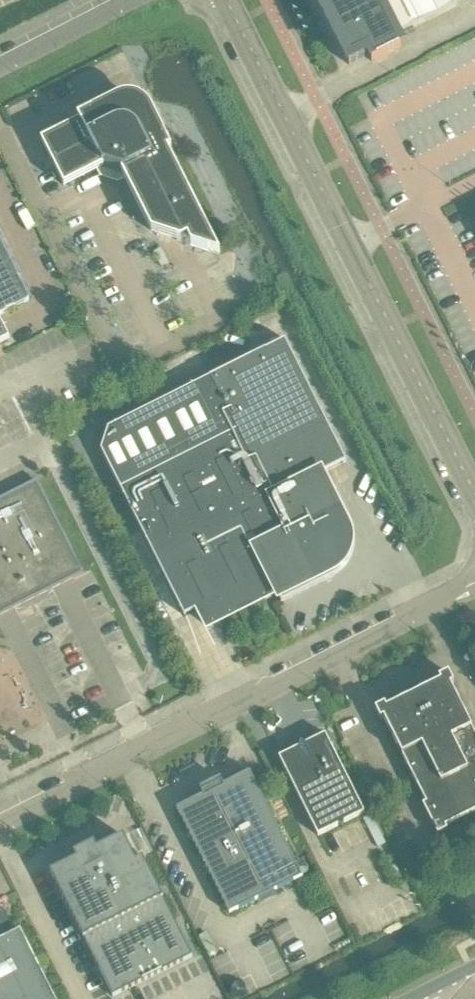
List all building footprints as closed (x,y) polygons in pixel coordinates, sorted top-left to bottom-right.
[(316,1),(349,65),(368,55),(371,62),(400,47),(391,29),(395,27),(397,32),(459,0),(316,0),(316,1)] [(140,102),(132,100),(123,100),(94,115),(92,111),(78,118),(79,121),(41,141),(64,187),(99,169),(121,176),(123,175),(152,233),(181,242),(188,238),(191,244),(220,252),(168,152),(172,150),(164,135),(161,137),(144,106),(140,102)] [(0,239),(0,315),(27,302),(28,301),(28,300),(29,300),(29,298),(29,296),(0,239)] [(10,338),(0,319),(0,342),(10,338)] [(351,524),(325,473),(346,462),(285,340),(108,429),(101,450),(183,616),(197,607),(206,626),(275,591),(280,602),(334,575),(330,569),(332,568),(334,566),(337,564),(339,562),(340,560),(342,557),(345,557),(349,556),(351,548),(349,546),(347,544),(347,542),(347,539),(347,537),(347,535),(346,532),(345,530),(344,527),(351,524)] [(83,574),(37,480),(0,498),(0,615),(83,574)] [(453,684),(448,673),(438,678),(439,681),(423,689),(422,687),(415,685),(402,691),(400,698),(401,701),(385,709),(384,706),(374,711),(380,721),(383,720),(425,804),(422,806),(437,835),(446,830),(445,827),(474,812),(474,736),(450,686),(453,684)] [(317,836),(363,813),(324,735),(278,758),(317,836)] [(229,913),(301,877),(249,773),(223,786),(220,780),(199,790),(202,796),(176,809),(229,913)] [(142,858),(136,861),(123,836),(97,849),(94,844),(73,854),(76,860),(50,873),(113,997),(192,957),(142,858)] [(15,932),(1,906),(0,906),(0,998),(55,998),(20,929),(15,932)]
